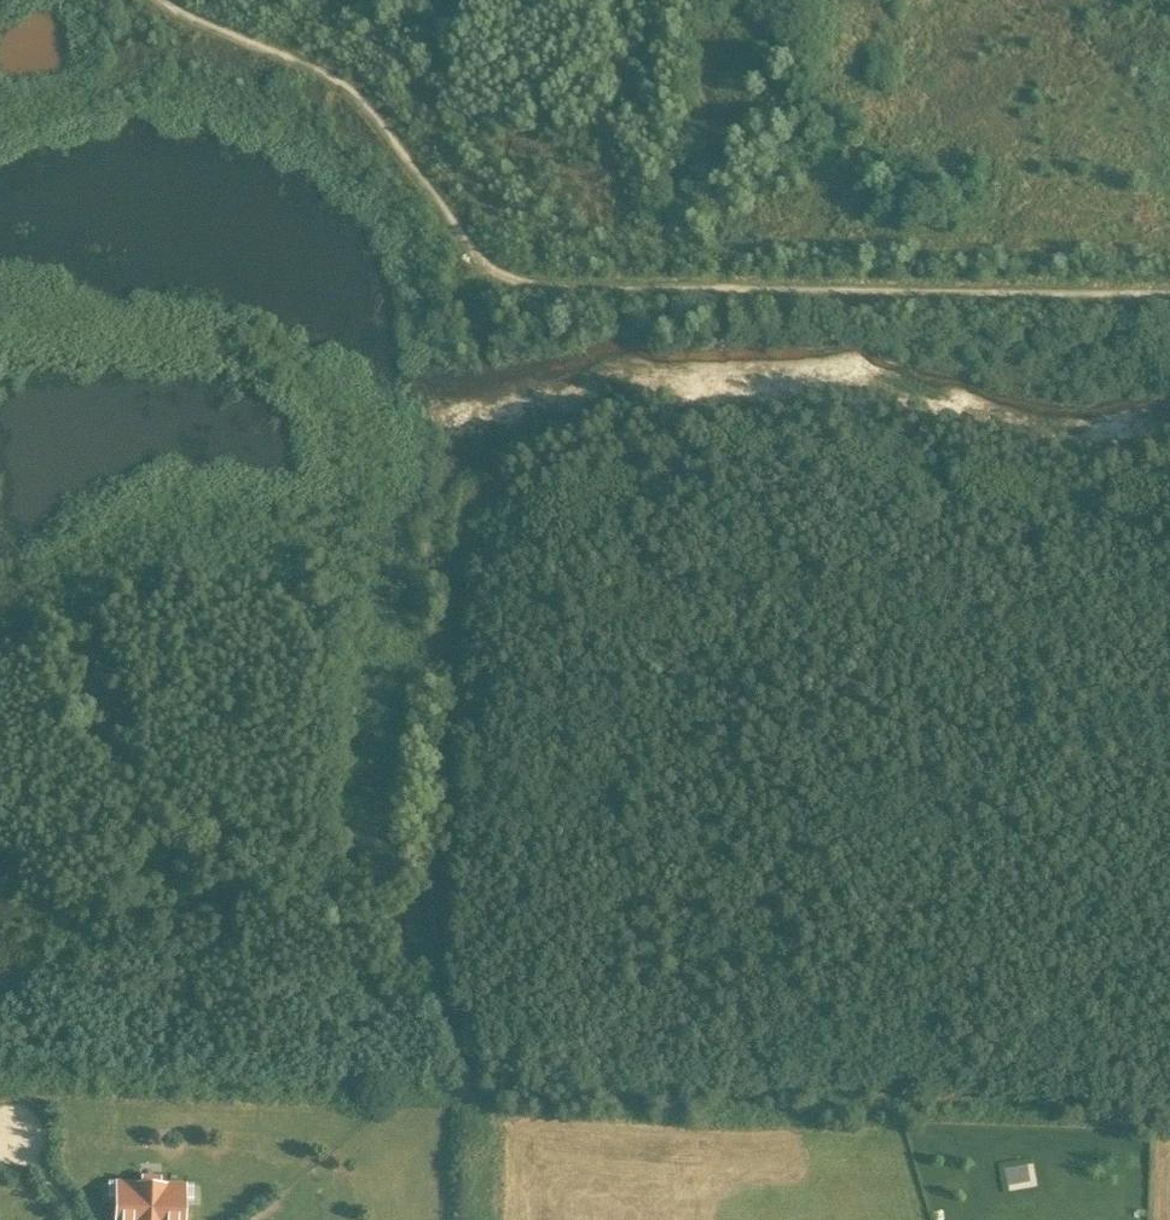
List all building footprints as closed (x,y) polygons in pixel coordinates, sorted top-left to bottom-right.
[(115,1219),(185,1219),(186,1192),(160,1191),(160,1183),(140,1182),(140,1190),(117,1190),(115,1219)]
